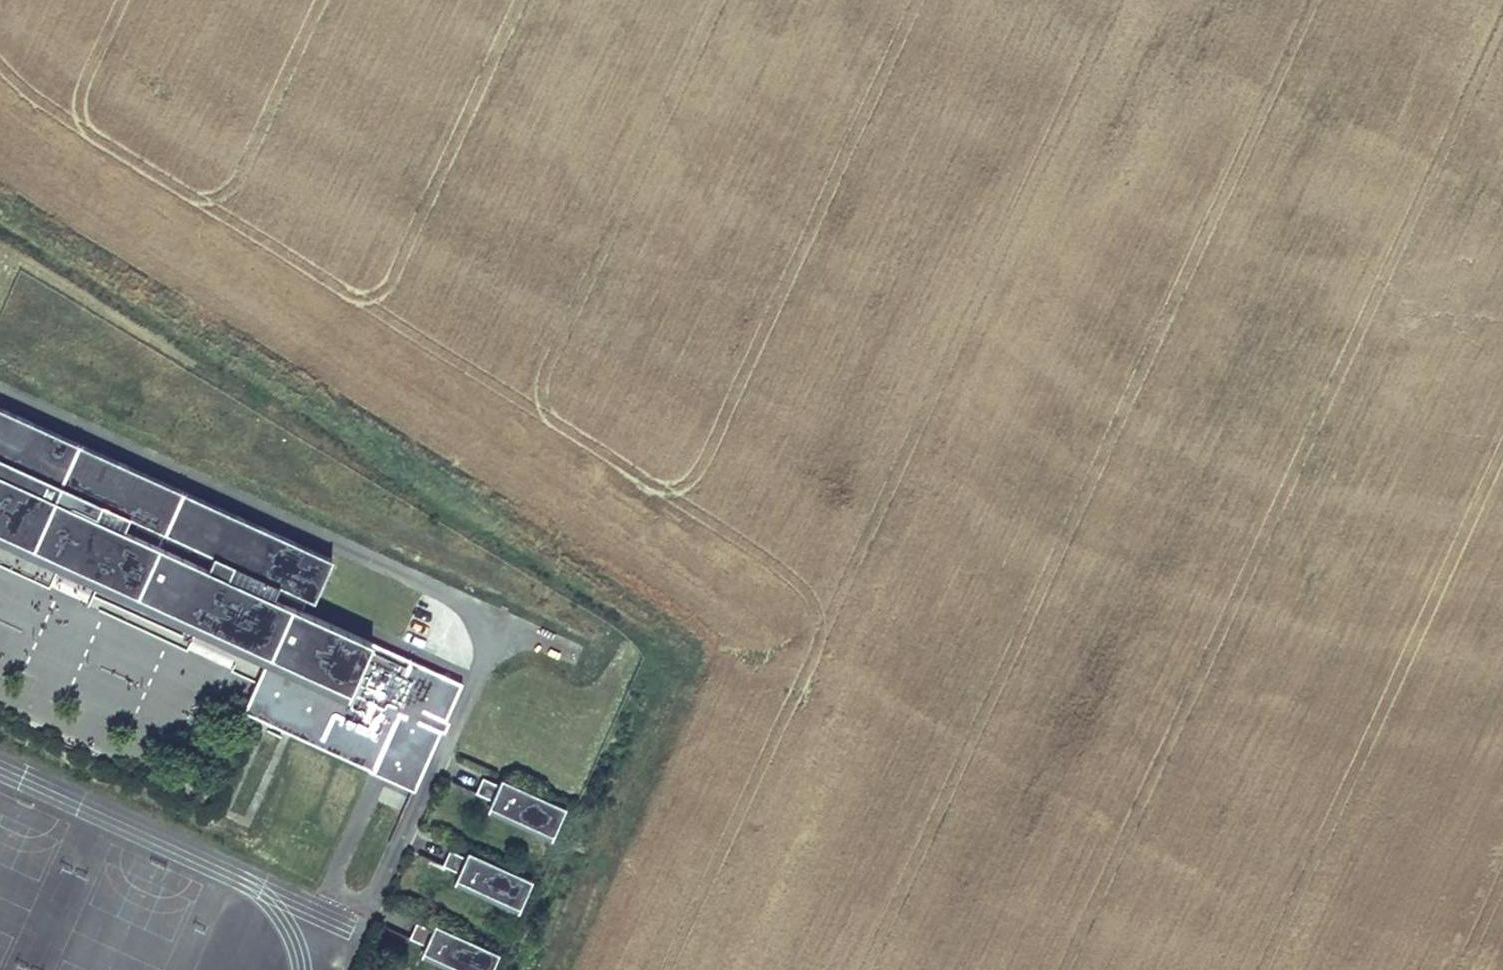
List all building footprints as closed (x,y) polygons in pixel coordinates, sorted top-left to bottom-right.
[(0,413),(0,501),(45,521),(37,538),(274,647),(268,659),(246,708),(417,787),(440,736),(418,726),(423,716),(445,726),(461,690),(300,615),(306,603),(313,606),(332,565),(0,413)] [(268,659),(274,647),(37,538),(45,521),(0,501),(0,536),(268,659)] [(246,708),(242,716),(413,794),(417,787),(246,708)] [(482,784),(474,799),(505,813),(502,819),(551,841),(561,820),(534,808),(537,802),(511,789),(508,796),(482,784)] [(448,857),(441,872),(472,885),(469,892),(518,914),(528,893),(501,881),(504,874),(477,862),(474,868),(448,857)] [(408,944),(438,958),(435,964),(448,969),(492,969),(494,966),(468,954),(470,947),(444,935),(441,941),(415,929),(408,944)]
